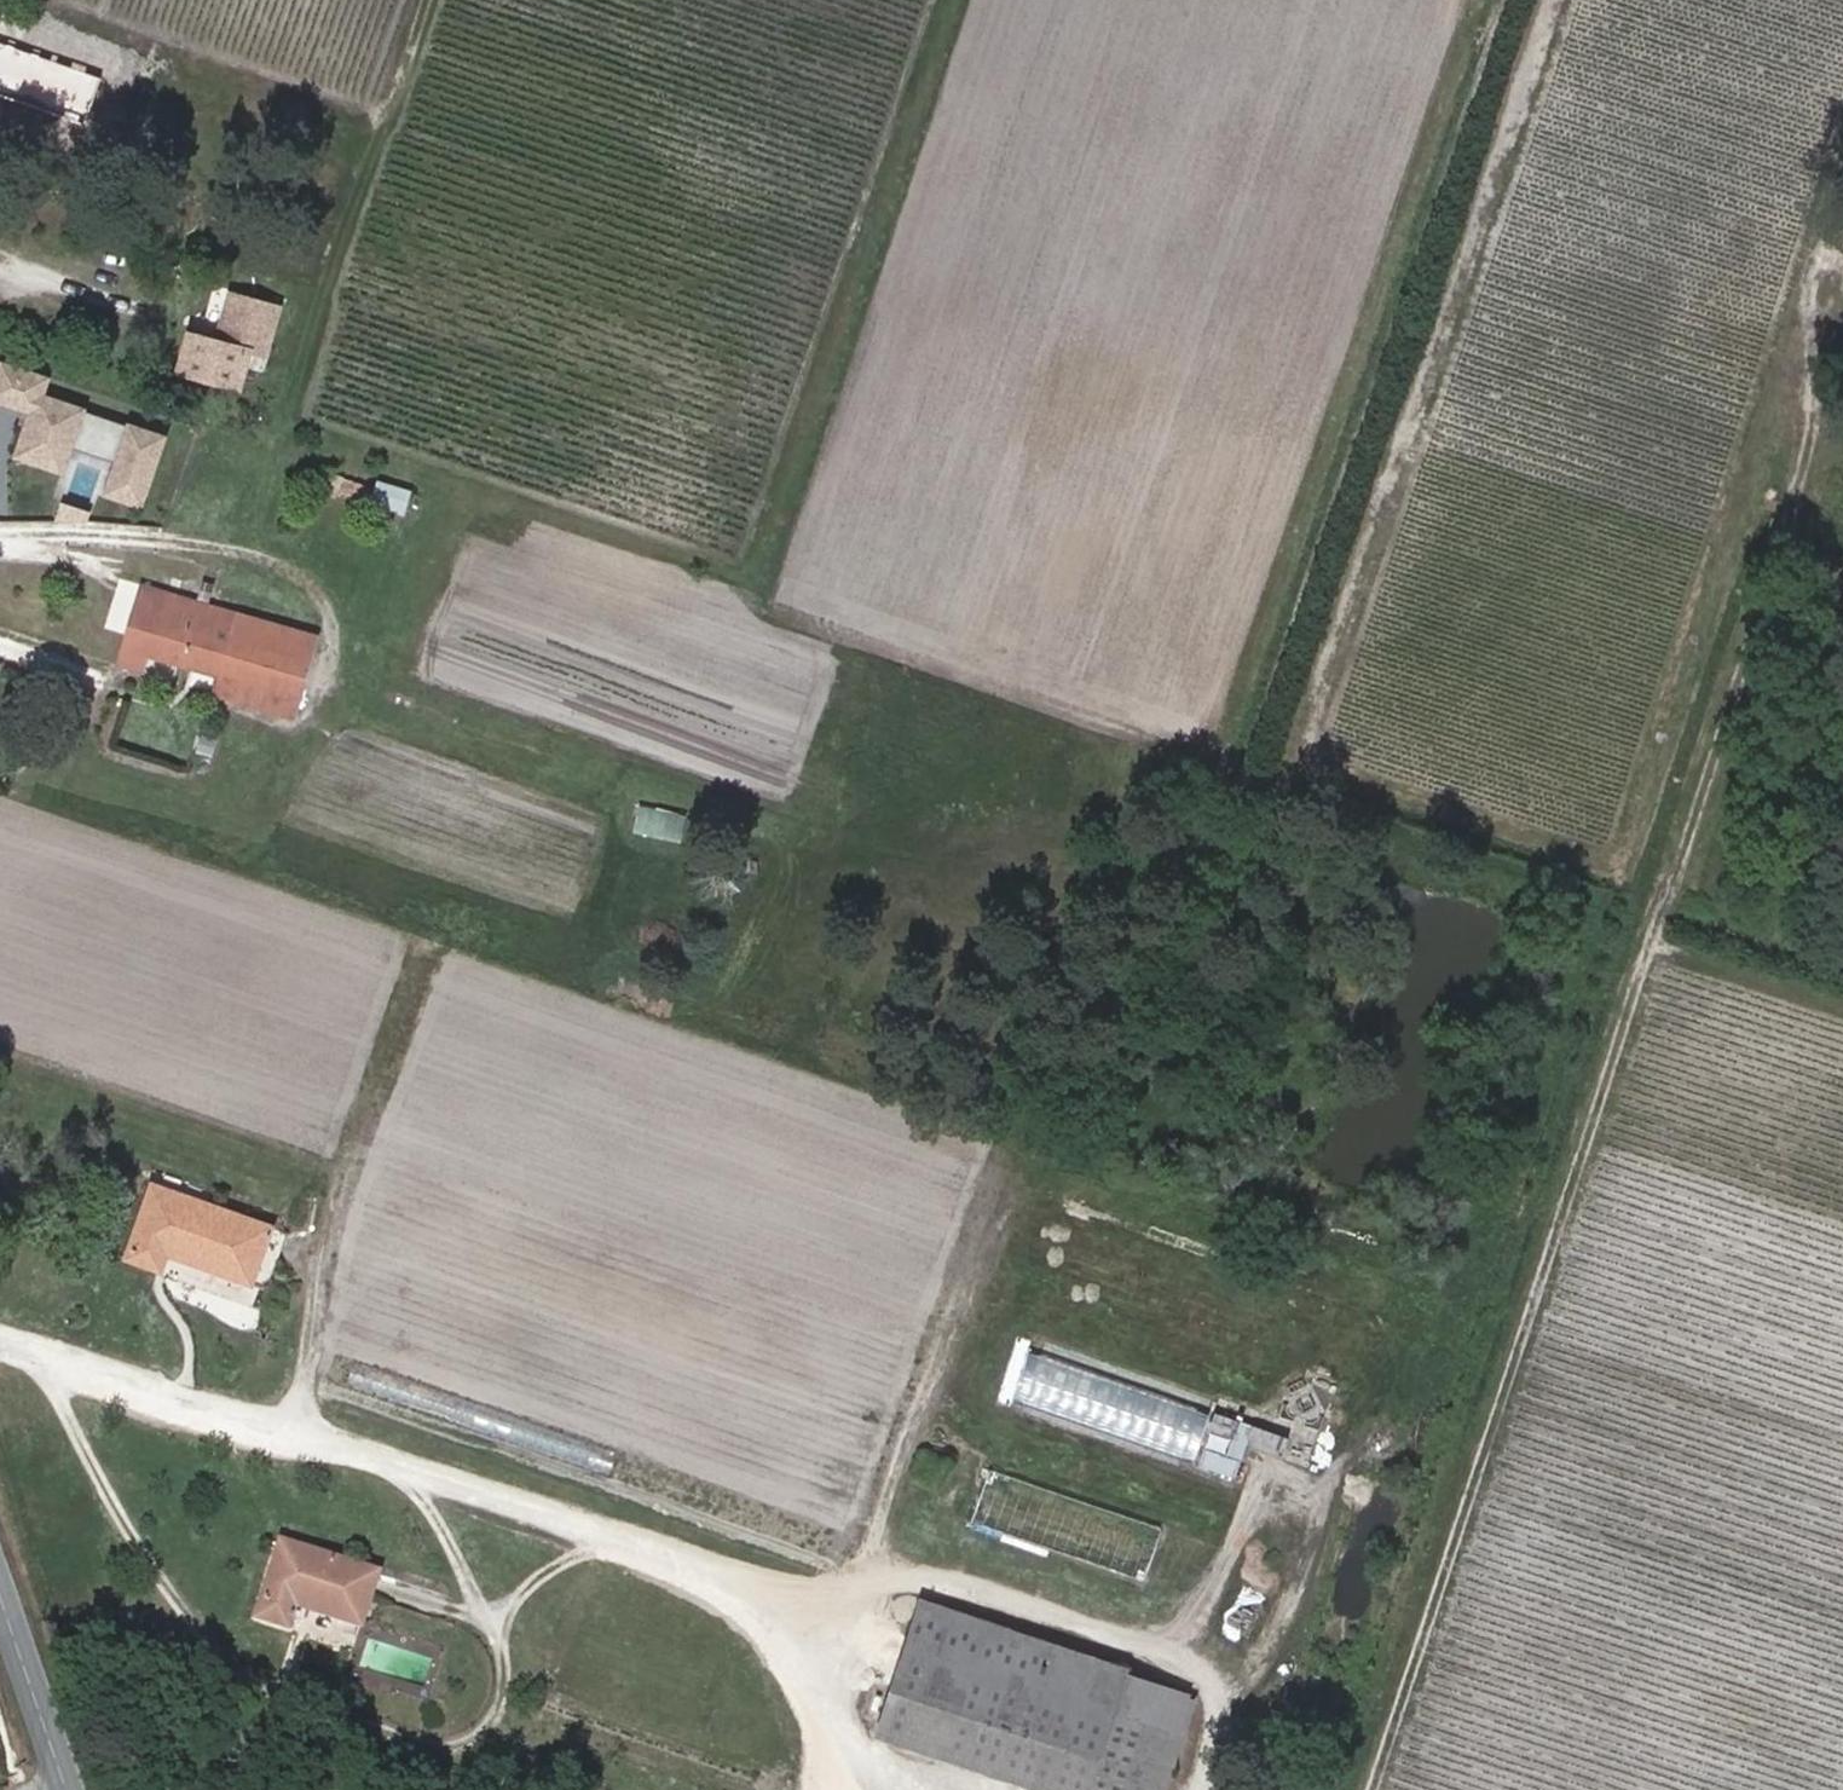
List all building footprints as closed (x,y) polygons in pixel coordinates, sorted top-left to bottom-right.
[(268,299),(221,284),(206,330),(180,321),(168,359),(223,377),(236,340),(253,345),(268,299)] [(0,358),(0,398),(17,404),(2,448),(25,456),(33,433),(55,440),(102,456),(92,486),(125,498),(148,431),(26,389),(33,369),(0,358)] [(33,433),(25,456),(47,463),(55,440),(33,433)] [(113,667),(144,677),(161,682),(166,666),(211,680),(211,695),(217,698),(284,718),(298,672),(308,636),(135,586),(113,667)] [(640,803),(636,828),(684,837),(689,812),(640,803)] [(249,1240),(269,1248),(278,1223),(265,1220),(262,1220),(255,1218),(254,1213),(196,1195),(140,1178),(119,1246),(147,1255),(152,1242),(238,1270),(249,1240)] [(1013,1397),(1196,1456),(1212,1407),(1029,1348),(1013,1397)] [(1214,1409),(1197,1464),(1236,1477),(1254,1421),(1214,1409)] [(1146,1577),(1162,1529),(990,1472),(974,1519),(1146,1577)] [(343,1614),(361,1561),(268,1530),(245,1605),(271,1613),(278,1593),(343,1614)] [(1032,1676),(1046,1635),(907,1589),(895,1631),(1032,1676)] [(895,1631),(865,1725),(1069,1789),(1111,1789),(1123,1750),(1138,1753),(1144,1734),(1131,1729),(1137,1711),(1102,1700),(1113,1657),(1046,1635),(1032,1676),(895,1631)] [(1111,1789),(1151,1789),(1172,1723),(1137,1711),(1131,1729),(1144,1734),(1138,1753),(1123,1750),(1111,1789)]
